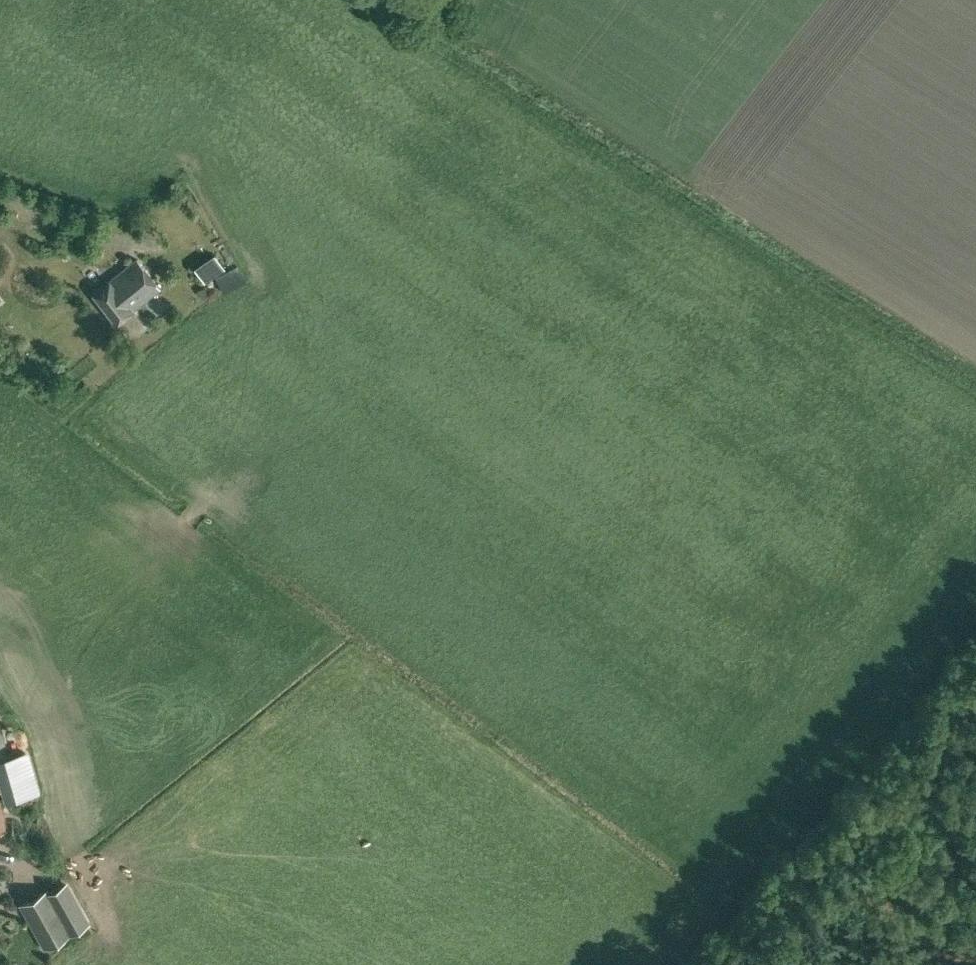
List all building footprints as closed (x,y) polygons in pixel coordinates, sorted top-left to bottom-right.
[(214,254),(194,269),(204,283),(223,268),(214,254)] [(131,339),(146,327),(132,309),(159,287),(137,258),(94,293),(131,339)] [(45,946),(69,933),(46,891),(22,904),(45,946)]
